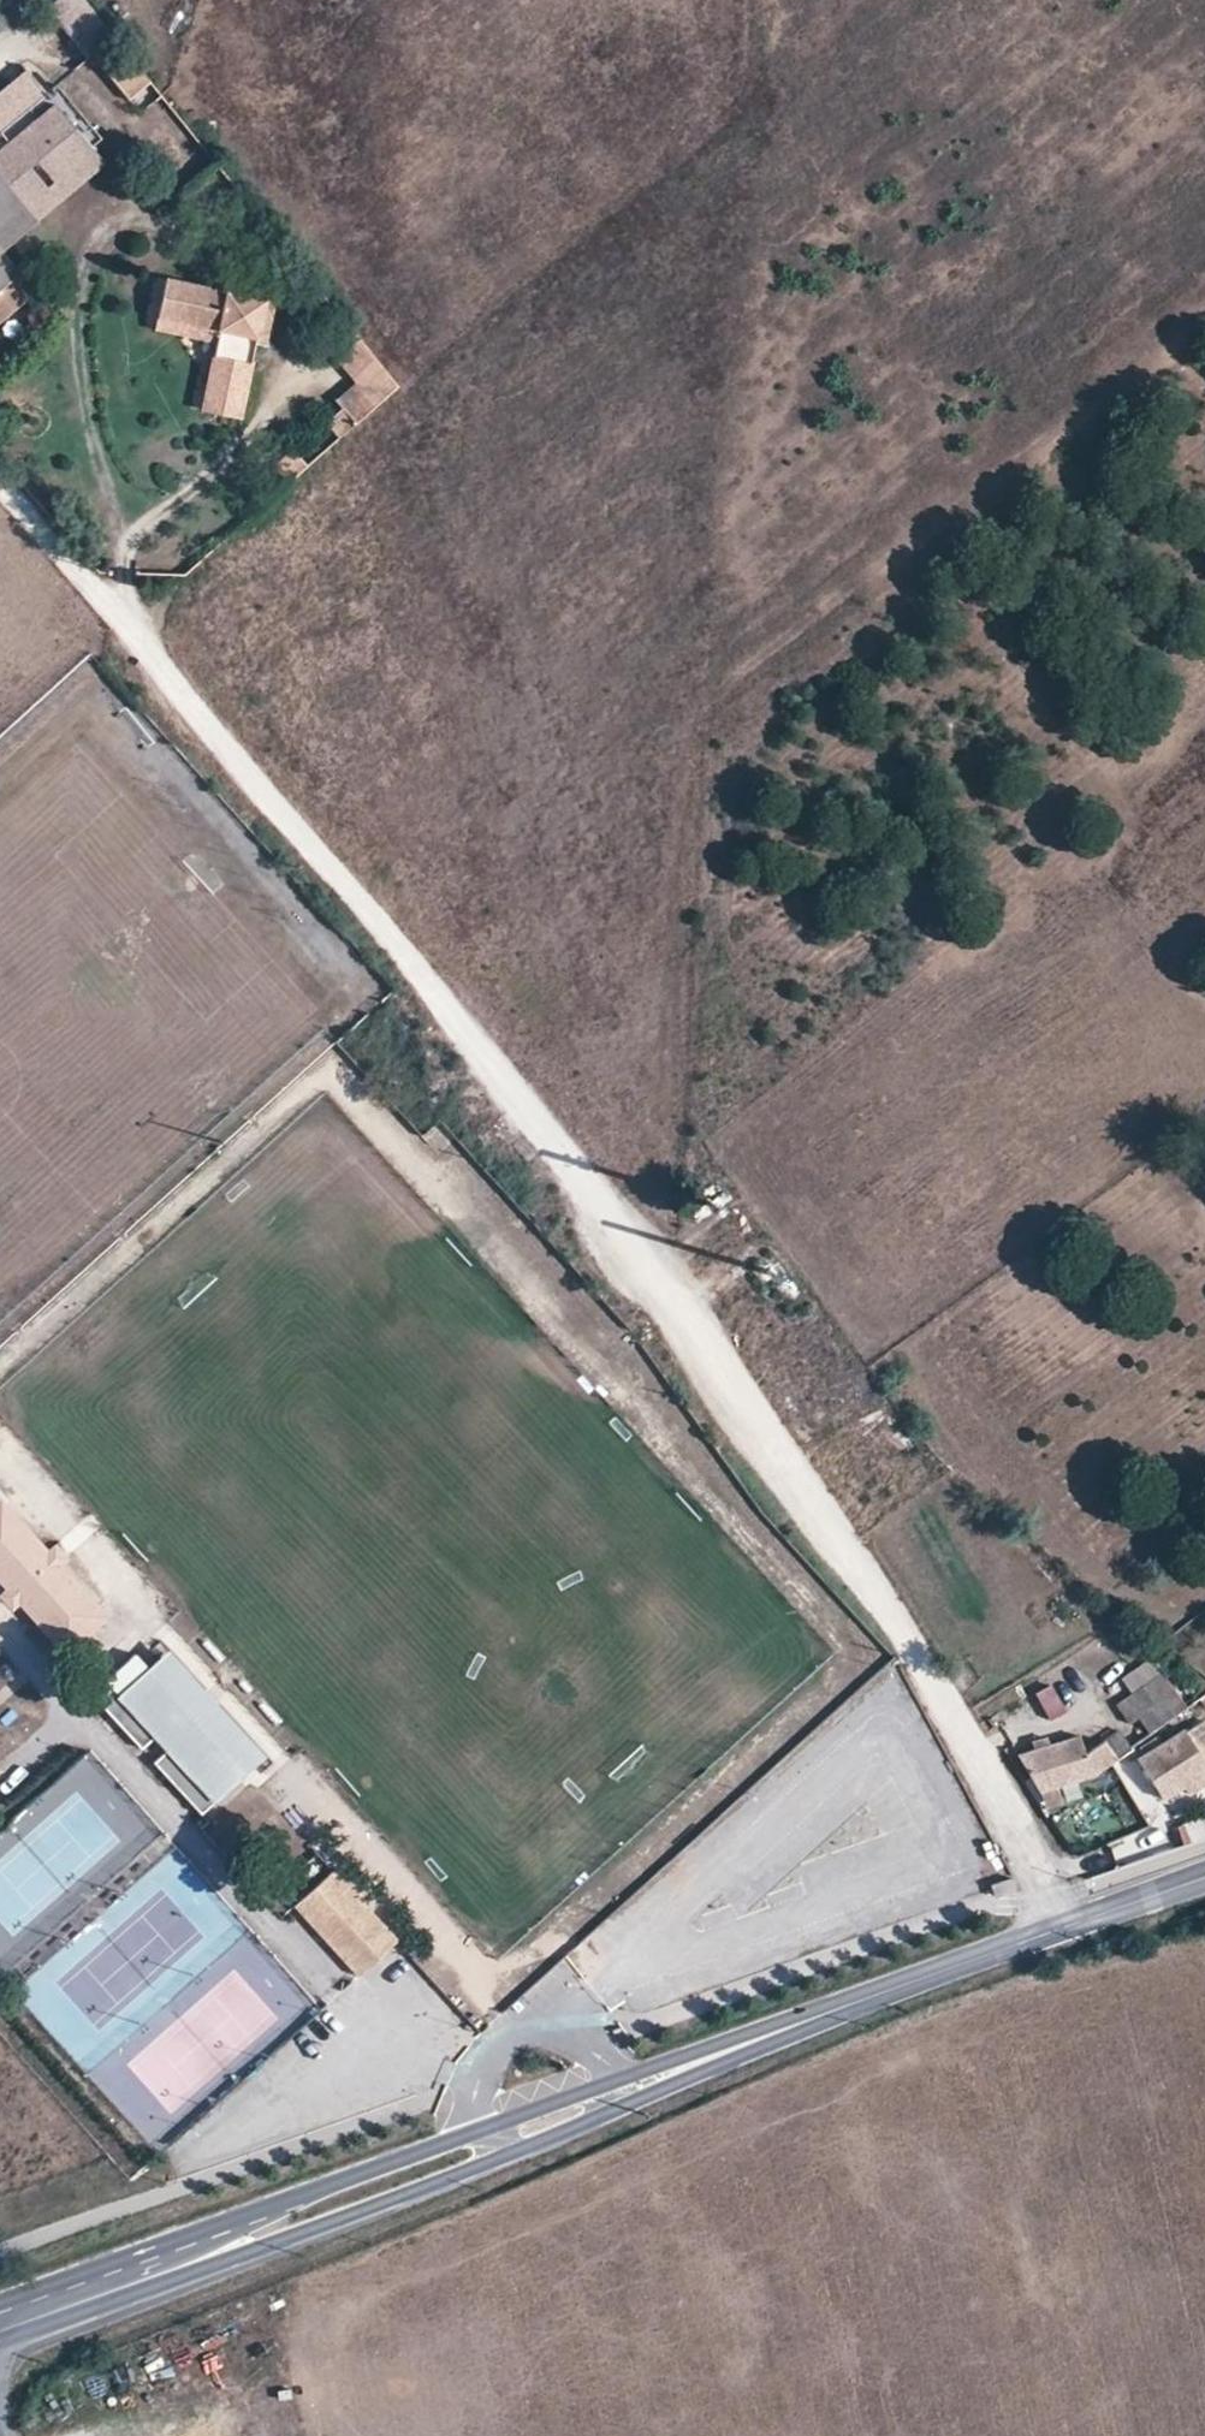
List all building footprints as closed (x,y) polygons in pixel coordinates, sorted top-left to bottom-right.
[(88,0),(50,0),(46,3),(89,53),(115,31),(88,0)] [(153,75),(115,31),(91,51),(129,95),(153,75)] [(100,132),(55,77),(45,85),(90,140),(100,132)] [(103,156),(45,85),(0,123),(0,242),(103,156)] [(34,287),(47,302),(62,289),(29,249),(15,261),(0,244),(0,315),(34,287)] [(237,412),(261,301),(270,303),(273,288),(250,283),(248,291),(165,273),(157,310),(218,324),(200,404),(237,412)] [(250,283),(227,278),(226,287),(248,291),(250,283)] [(262,340),(270,303),(261,301),(253,338),(262,340)] [(215,335),(218,324),(157,310),(154,322),(215,335)] [(325,345),(335,357),(357,338),(347,326),(325,345)] [(357,338),(335,357),(353,378),(396,383),(357,338)] [(396,383),(353,378),(332,396),(353,420),(396,383)] [(353,420),(340,405),(326,417),(340,432),(353,420)] [(305,462),(291,447),(272,463),(286,479),(305,462)] [(0,1500),(0,1576),(10,1587),(3,1593),(16,1608),(22,1602),(68,1653),(110,1615),(63,1563),(70,1556),(56,1539),(49,1545),(4,1497),(0,1500)] [(242,1771),(263,1752),(166,1647),(147,1665),(242,1771)] [(242,1771),(147,1665),(134,1651),(104,1679),(211,1798),(242,1771)] [(1135,1695),(1162,1676),(1152,1661),(1124,1681),(1135,1695)] [(1119,1707),(1132,1725),(1138,1720),(1149,1734),(1185,1708),(1162,1676),(1135,1695),(1119,1707)] [(1052,1686),(1037,1694),(1052,1721),(1067,1713),(1052,1686)] [(27,1734),(43,1706),(21,1693),(5,1721),(27,1734)] [(1187,1736),(1204,1765),(1204,1725),(1187,1736)] [(1118,1731),(1086,1758),(1079,1738),(1019,1758),(1040,1796),(1097,1778),(1132,1751),(1118,1731)] [(1138,1762),(1168,1809),(1204,1785),(1204,1765),(1187,1736),(1185,1733),(1138,1762)] [(337,1868),(298,1902),(361,1973),(400,1937),(337,1868)] [(1012,1880),(993,1888),(998,1899),(1017,1891),(1012,1880)]
